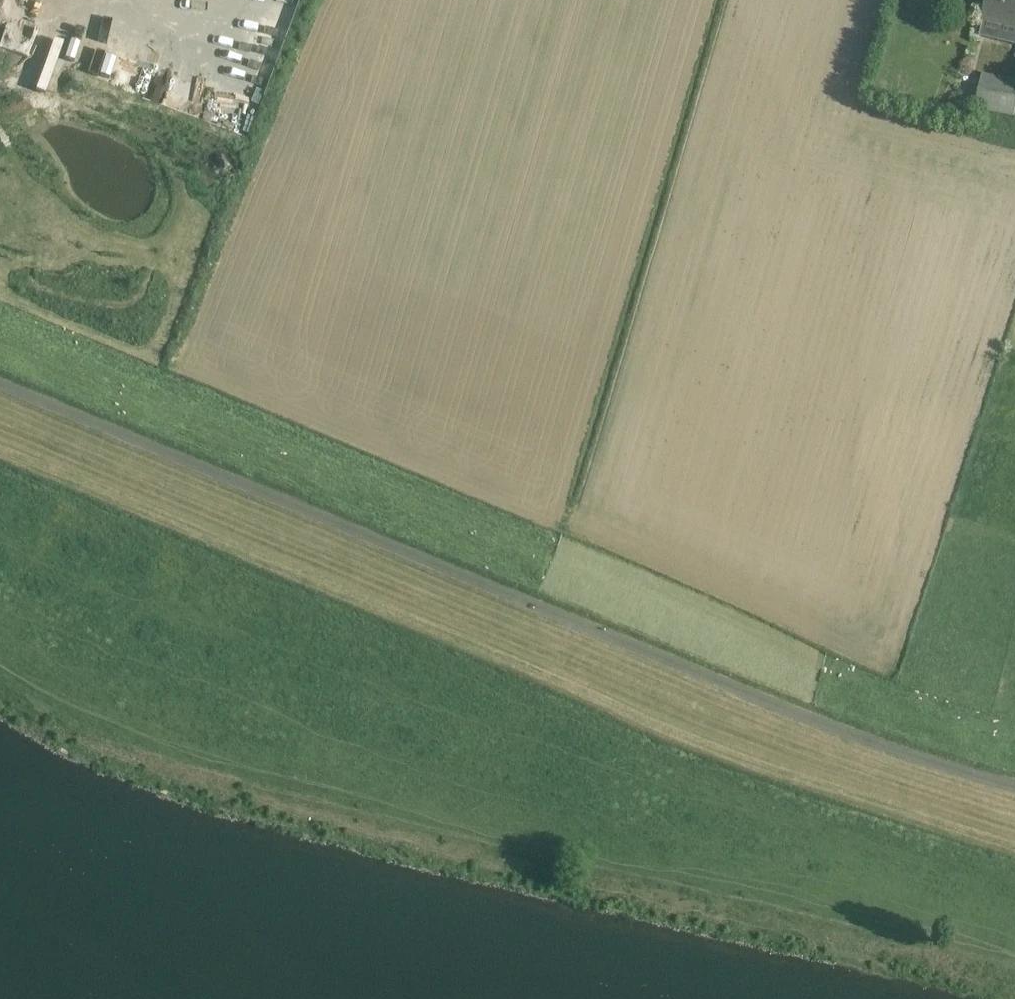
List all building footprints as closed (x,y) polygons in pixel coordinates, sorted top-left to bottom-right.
[(983,21),(1014,29),(1014,0),(989,0),(983,21)] [(982,74),(975,109),(1014,117),(1014,113),(1014,81),(982,74)] [(974,129),(983,132),(986,122),(977,119),(974,129)]
